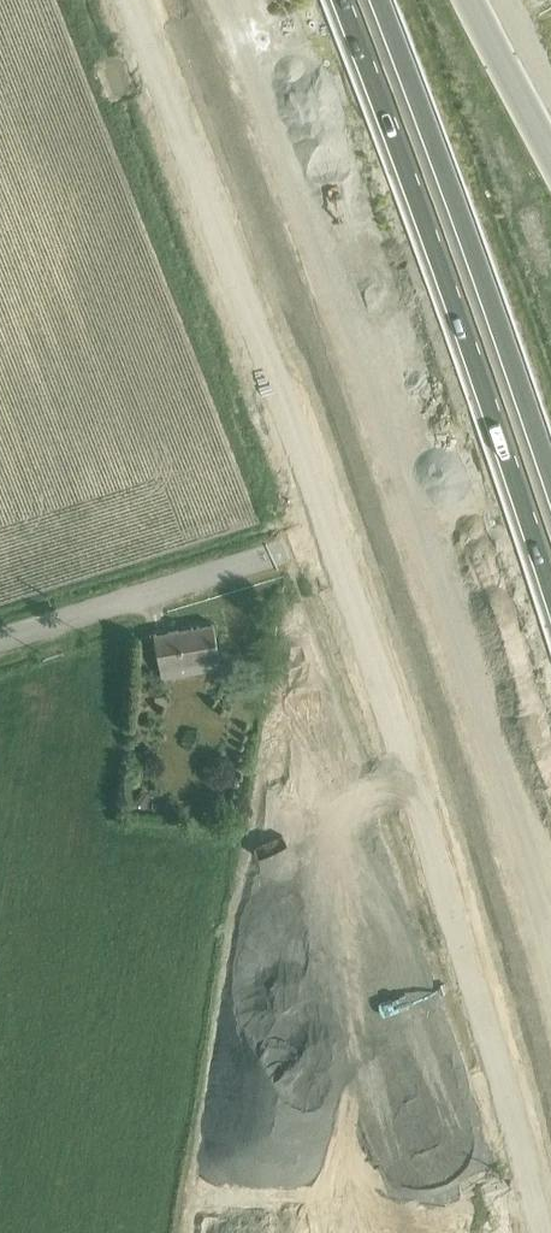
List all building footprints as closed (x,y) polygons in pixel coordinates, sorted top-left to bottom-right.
[(163,676),(222,666),(214,622),(155,633),(163,676)] [(156,795),(142,787),(133,801),(147,809),(156,795)]
